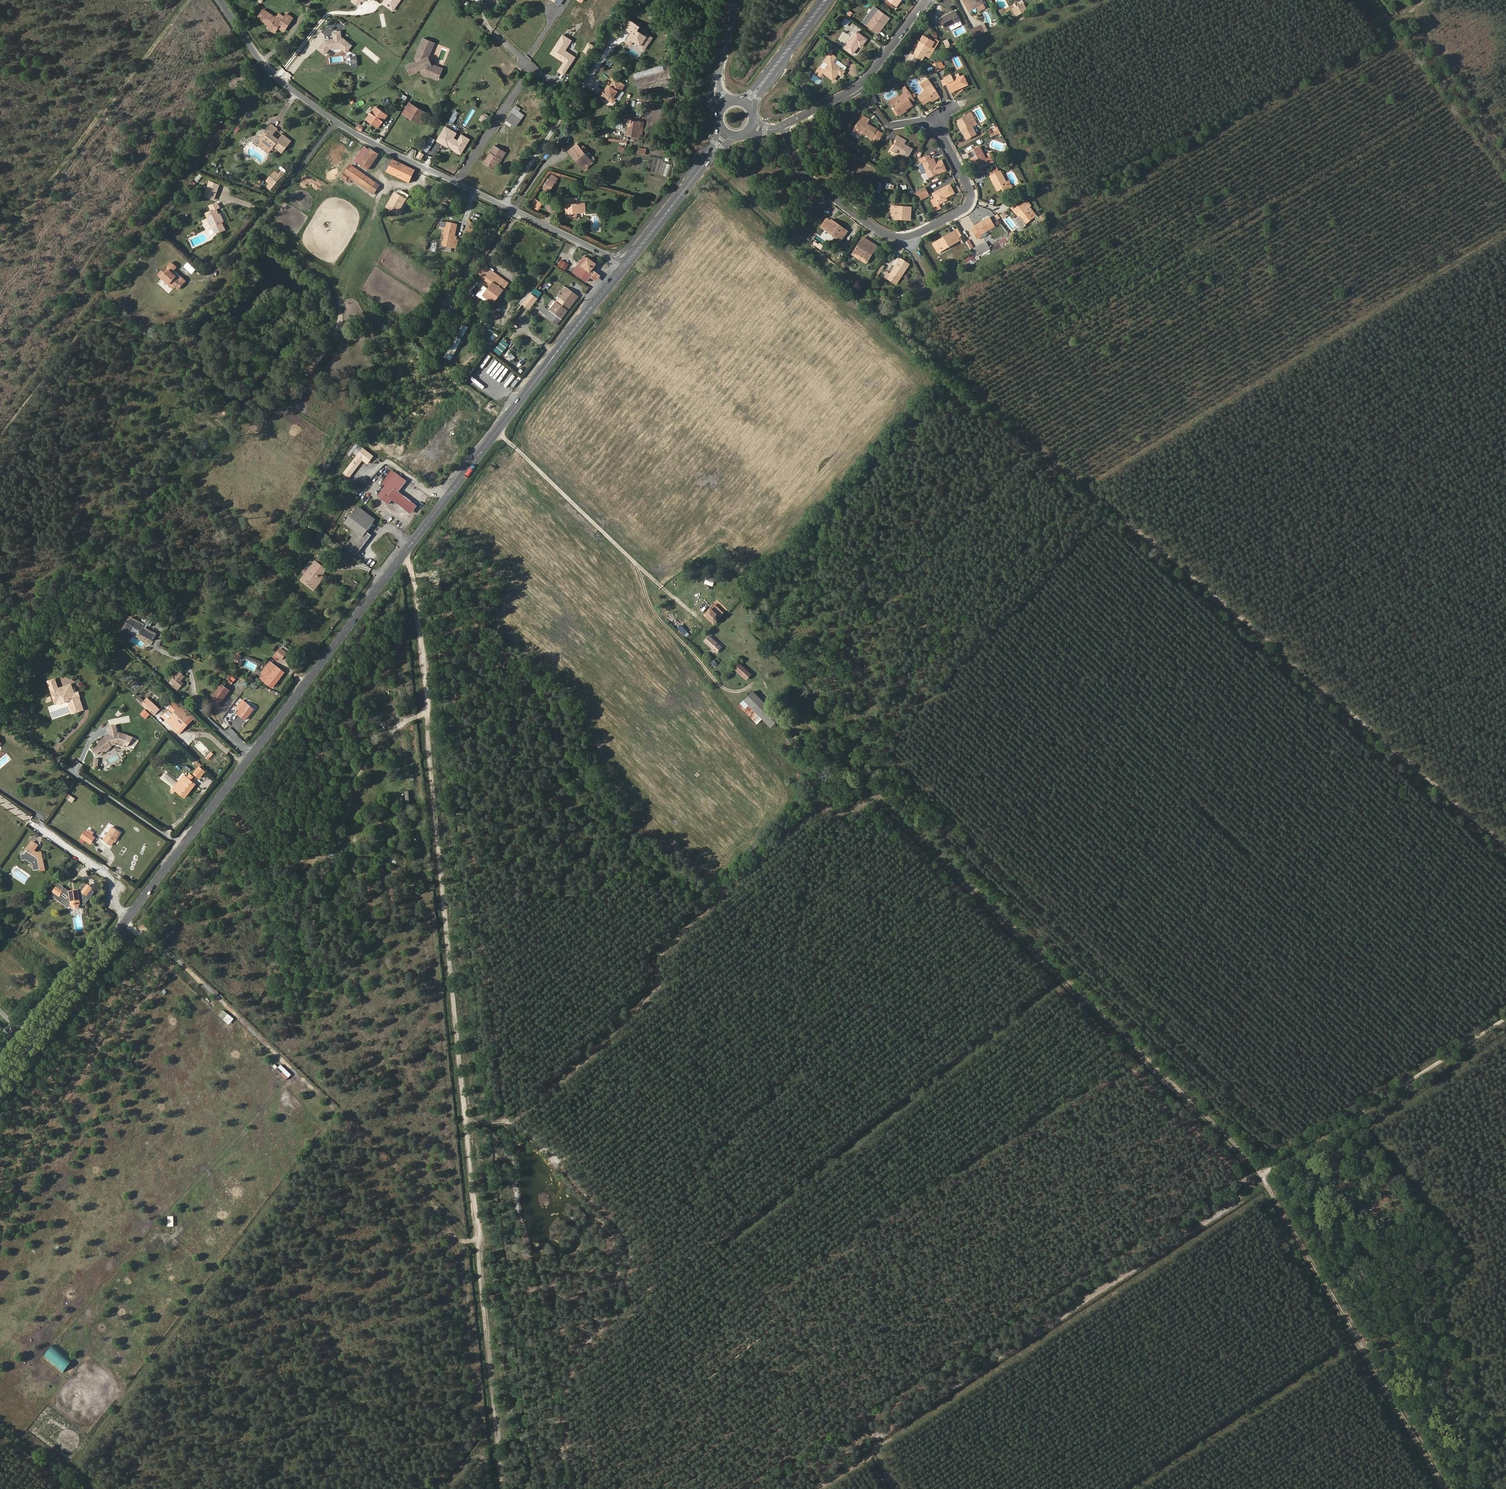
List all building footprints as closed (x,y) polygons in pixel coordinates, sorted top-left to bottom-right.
[(383,4),(394,12),(402,0),(387,0),(383,4)] [(885,0),(894,8),(901,0),(885,0)] [(982,0),(967,0),(964,1),(969,11),(976,7),(984,4),(982,0)] [(1015,16),(1028,10),(1023,1),(1011,8),(1015,16)] [(979,12),(986,8),(984,4),(976,7),(979,12)] [(284,32),(294,18),(293,17),(287,13),(282,20),(263,8),(257,17),(270,26),(268,28),(275,33),(279,28),(284,32)] [(868,15),(863,20),(878,32),(889,17),(878,8),(872,18),(868,15)] [(955,10),(939,19),(945,31),(950,29),(949,26),(961,20),(955,10)] [(629,34),(625,41),(630,45),(633,40),(639,44),(638,47),(643,50),(645,46),(644,45),(648,38),(635,30),(638,26),(627,19),(622,27),(631,33),(631,34),(629,34)] [(983,21),(979,23),(984,32),(988,29),(983,21)] [(979,23),(971,28),(975,36),(984,32),(979,23)] [(333,38),(324,38),(317,49),(326,55),(330,48),(339,47),(347,52),(353,44),(342,36),(341,30),(332,30),(333,38)] [(867,39),(857,31),(844,48),(852,54),(858,45),(860,47),(867,39)] [(562,33),(550,53),(563,61),(557,71),(565,75),(577,56),(566,50),(572,39),(562,33)] [(913,54),(911,53),(906,60),(913,65),(918,59),(922,61),(926,54),(931,56),(935,50),(931,47),(935,41),(923,33),(919,40),(923,42),(918,49),(916,48),(913,54)] [(416,64),(414,62),(407,66),(411,74),(418,71),(421,69),(423,74),(424,74),(426,73),(429,74),(429,75),(429,76),(433,77),(435,76),(439,78),(443,68),(432,64),(429,58),(435,43),(424,38),(416,57),(418,63),(416,64)] [(823,70),(819,67),(815,72),(821,77),(824,73),(833,80),(838,73),(841,75),(844,71),(831,61),(835,56),(830,53),(823,61),(828,65),(823,70)] [(844,71),(847,66),(835,56),(831,61),(844,71)] [(940,66),(936,58),(932,61),(935,69),(940,66)] [(823,61),(819,67),(823,70),(828,65),(823,61)] [(952,79),(951,76),(944,80),(950,92),(960,87),(960,85),(966,82),(962,75),(952,79)] [(605,93),(603,92),(599,97),(606,102),(608,100),(612,104),(624,85),(614,78),(610,85),(605,93)] [(928,78),(919,83),(922,87),(930,82),(928,78)] [(922,87),(923,90),(916,94),(922,103),(937,94),(933,88),(930,82),(922,87)] [(910,101),(913,99),(906,89),(903,91),(905,94),(910,101)] [(897,99),(895,96),(888,101),(890,104),(892,103),(898,112),(905,107),(911,103),(910,101),(905,94),(897,99)] [(409,102),(402,114),(421,125),(428,114),(409,102)] [(388,115),(375,106),(366,119),(379,128),(388,115)] [(513,107),(511,111),(522,119),(525,115),(513,107)] [(454,123),(459,111),(455,110),(450,121),(454,123)] [(521,121),(522,119),(511,111),(509,113),(521,121)] [(967,114),(967,115),(959,119),(965,129),(963,130),(967,138),(977,133),(973,126),(971,121),(975,119),(977,118),(975,116),(974,117),(971,111),(967,114)] [(517,128),(521,121),(509,113),(505,120),(517,128)] [(870,121),(861,116),(854,128),(862,133),(862,135),(877,143),(882,135),(874,131),(875,130),(867,126),(870,121)] [(957,120),(962,131),(963,130),(965,129),(959,119),(957,120)] [(642,122),(629,120),(626,136),(639,137),(642,122)] [(356,124),(358,126),(356,129),(361,131),(364,127),(358,122),(356,124)] [(278,129),(272,125),(265,132),(268,134),(262,142),(271,150),(273,147),(282,154),(292,142),(283,135),(279,140),(273,135),(278,129)] [(446,126),(437,140),(448,147),(449,145),(454,148),(453,149),(461,153),(470,138),(465,136),(463,139),(460,137),(458,140),(454,137),(457,132),(446,126)] [(862,135),(862,133),(854,128),(852,132),(861,136),(862,135)] [(265,132),(259,140),(262,142),(268,134),(265,132)] [(561,133),(558,140),(566,143),(569,136),(561,133)] [(422,149),(428,152),(435,139),(429,135),(422,149)] [(904,143),(906,140),(896,135),(894,139),(896,140),(892,148),(897,151),(907,157),(912,149),(904,143)] [(268,153),(271,150),(262,142),(259,146),(268,153)] [(581,148),(577,143),(568,151),(585,170),(594,162),(593,161),(581,148)] [(506,152),(494,145),(483,163),(496,170),(506,152)] [(593,161),(596,159),(584,145),(581,148),(593,161)] [(986,157),(980,145),(973,148),(975,153),(970,156),(972,160),(974,159),(979,169),(995,161),(991,154),(986,157)] [(368,150),(364,146),(355,160),(368,170),(379,155),(370,149),(368,150)] [(648,155),(649,149),(633,146),(631,154),(645,156),(646,155),(648,155)] [(931,158),(929,154),(920,157),(927,177),(947,169),(944,161),(937,164),(934,165),(931,158)] [(381,169),(409,183),(415,170),(393,160),(392,162),(387,159),(381,169)] [(373,195),(380,186),(351,165),(342,177),(349,183),(352,180),(373,195)] [(1000,170),(989,176),(997,191),(1003,187),(1008,184),(1000,170)] [(269,184),(266,187),(269,190),(284,173),(281,171),(278,174),(276,171),(266,182),(269,184)] [(557,181),(551,176),(542,188),(549,193),(557,181)] [(220,185),(210,182),(209,186),(218,190),(220,185)] [(954,191),(950,182),(932,191),(934,196),(937,202),(946,198),(945,196),(954,191)] [(218,190),(209,186),(205,196),(215,199),(218,190)] [(927,192),(924,186),(916,190),(920,196),(927,192)] [(400,194),(396,192),(387,208),(398,214),(409,196),(402,192),(400,194)] [(936,209),(940,207),(937,202),(934,196),(931,199),(936,209)] [(539,210),(543,202),(535,198),(531,205),(539,210)] [(577,198),(565,199),(565,203),(567,203),(568,213),(565,213),(566,218),(578,217),(578,213),(586,213),(585,202),(578,203),(577,198)] [(1023,207),(1016,213),(1018,215),(1024,224),(1034,217),(1029,210),(1031,209),(1025,201),(1021,204),(1023,207)] [(211,207),(213,212),(208,214),(211,221),(212,221),(215,226),(213,227),(217,235),(227,231),(223,223),(225,222),(222,215),(221,216),(218,210),(221,208),(219,204),(211,207)] [(1021,204),(1013,209),(1016,213),(1023,207),(1021,204)] [(911,217),(912,207),(891,206),(891,216),(895,217),(894,219),(902,220),(902,216),(911,217)] [(1000,214),(1003,219),(1009,215),(1006,210),(1000,214)] [(1024,224),(1018,215),(1013,218),(1019,227),(1024,224)] [(976,229),(973,230),(977,238),(982,236),(981,234),(994,227),(989,217),(983,221),(984,222),(975,226),(976,229)] [(831,220),(829,218),(822,227),(841,242),(849,232),(835,221),(834,222),(831,220)] [(440,227),(446,228),(442,243),(451,246),(451,248),(455,249),(458,240),(455,240),(458,224),(442,220),(440,227)] [(469,227),(468,226),(462,236),(467,240),(474,230),(469,227)] [(945,236),(945,240),(937,244),(941,251),(965,238),(959,229),(945,236)] [(871,242),(864,238),(856,250),(870,260),(876,250),(869,245),(871,242)] [(876,250),(878,247),(871,242),(869,245),(876,250)] [(982,242),(972,247),(976,255),(986,250),(982,242)] [(868,262),(870,260),(856,250),(855,252),(868,262)] [(586,255),(573,271),(587,283),(591,278),(590,277),(593,273),(592,272),(597,265),(586,255)] [(893,263),(896,266),(891,273),(887,278),(896,284),(910,264),(900,257),(897,258),(893,263)] [(569,265),(562,260),(558,266),(566,271),(569,265)] [(184,266),(192,273),(196,269),(188,262),(184,266)] [(170,267),(175,272),(178,267),(174,263),(170,267)] [(170,267),(169,266),(160,275),(164,279),(165,278),(176,288),(178,287),(181,290),(188,281),(182,276),(181,278),(175,272),(170,267)] [(487,290),(484,287),(476,297),(486,304),(489,301),(494,305),(509,284),(489,270),(484,276),(493,283),(490,286),(487,290)] [(883,275),(887,278),(891,273),(887,270),(883,275)] [(484,276),(482,280),(490,286),(493,283),(484,276)] [(534,287),(523,305),(531,310),(542,291),(534,287)] [(578,297),(567,288),(551,308),(563,318),(578,297)] [(543,307),(539,313),(557,327),(561,321),(547,310),(543,307)] [(547,310),(561,321),(563,318),(551,308),(549,307),(547,310)] [(471,328),(464,324),(446,357),(453,361),(471,328)] [(495,340),(499,334),(490,328),(486,335),(495,340)] [(503,339),(495,351),(501,355),(509,344),(503,339)] [(372,455),(371,455),(360,446),(356,452),(362,456),(367,460),(372,455)] [(340,472),(346,477),(362,456),(356,452),(340,472)] [(395,488),(399,492),(407,481),(395,472),(378,496),(382,499),(380,502),(385,506),(387,503),(389,505),(393,500),(388,497),(395,488)] [(411,514),(418,506),(399,492),(395,488),(388,497),(393,500),(411,514)] [(326,501),(321,507),(330,513),(339,500),(335,496),(329,503),(326,501)] [(349,536),(352,538),(345,546),(357,555),(371,536),(367,532),(376,520),(358,506),(344,524),(353,531),(349,536)] [(316,561),(301,581),(303,582),(318,563),(316,561)] [(322,576),(327,570),(318,563),(303,582),(311,589),(319,579),(317,577),(319,574),(322,576)] [(295,566),(291,564),(281,584),(285,586),(295,566)] [(311,589),(314,591),(324,578),(322,576),(319,574),(317,577),(319,579),(311,589)] [(707,575),(706,584),(714,585),(715,577),(707,575)] [(714,625),(720,618),(717,615),(720,612),(714,606),(711,609),(710,608),(704,615),(714,625)] [(128,625),(125,623),(121,631),(127,635),(132,627),(140,632),(138,636),(152,643),(156,636),(143,628),(144,626),(131,619),(128,625)] [(717,653),(722,647),(710,636),(705,642),(717,653)] [(281,649),(276,656),(282,660),(287,654),(281,649)] [(263,673),(266,676),(263,681),(273,688),(285,672),(278,667),(278,668),(270,663),(263,673)] [(746,680),(752,675),(741,664),(735,670),(736,671),(746,680)] [(185,684),(183,682),(186,677),(179,671),(171,681),(174,685),(173,686),(178,692),(185,684)] [(58,694),(56,691),(53,681),(47,683),(52,697),(58,694)] [(209,701),(217,708),(231,691),(222,684),(209,701)] [(72,695),(68,686),(56,691),(58,694),(52,697),(54,702),(59,700),(61,704),(66,701),(70,712),(75,710),(76,713),(82,711),(76,698),(75,698),(74,695),(72,695)] [(754,691),(745,699),(744,701),(739,706),(754,721),(759,716),(748,705),(758,695),(754,691)] [(772,728),(781,719),(758,695),(748,705),(759,716),(772,728)] [(157,710),(146,699),(141,705),(145,709),(150,714),(152,715),(157,710)] [(175,702),(161,715),(167,721),(180,707),(175,702)] [(236,714),(246,721),(255,709),(246,702),(236,714)] [(178,732),(191,719),(180,707),(167,721),(178,732)] [(150,714),(145,709),(141,712),(147,717),(150,714)] [(98,745),(92,751),(96,755),(100,752),(101,754),(104,752),(102,750),(108,746),(110,749),(113,746),(113,745),(117,745),(123,746),(126,736),(119,734),(117,735),(114,726),(107,728),(108,733),(110,736),(104,737),(97,743),(98,745)] [(812,752),(817,756),(824,749),(820,744),(812,752)] [(205,771),(200,767),(195,774),(200,779),(205,771)] [(173,794),(176,791),(184,798),(195,785),(190,781),(193,777),(190,775),(187,778),(183,775),(180,779),(183,782),(180,786),(165,773),(161,779),(173,789),(171,792),(173,794)] [(122,834),(113,827),(102,842),(111,847),(113,843),(115,840),(117,841),(122,834)] [(86,833),(82,838),(90,844),(94,839),(86,833)] [(27,852),(25,855),(21,855),(22,862),(27,861),(33,865),(34,871),(40,870),(45,869),(42,852),(36,853),(35,852),(39,846),(33,842),(26,851),(27,852)] [(58,890),(57,889),(54,892),(56,894),(53,898),(67,908),(70,905),(73,907),(78,906),(79,906),(81,904),(83,906),(94,892),(92,890),(87,887),(84,884),(78,893),(76,895),(73,895),(71,893),(61,887),(58,890)] [(219,1016),(224,1019),(227,1014),(223,1010),(219,1016)] [(266,1057),(270,1053),(263,1046),(260,1050),(266,1057)] [(281,1064),(276,1069),(286,1080),(291,1075),(281,1064)] [(53,1346),(45,1355),(63,1372),(71,1363),(53,1346)]
